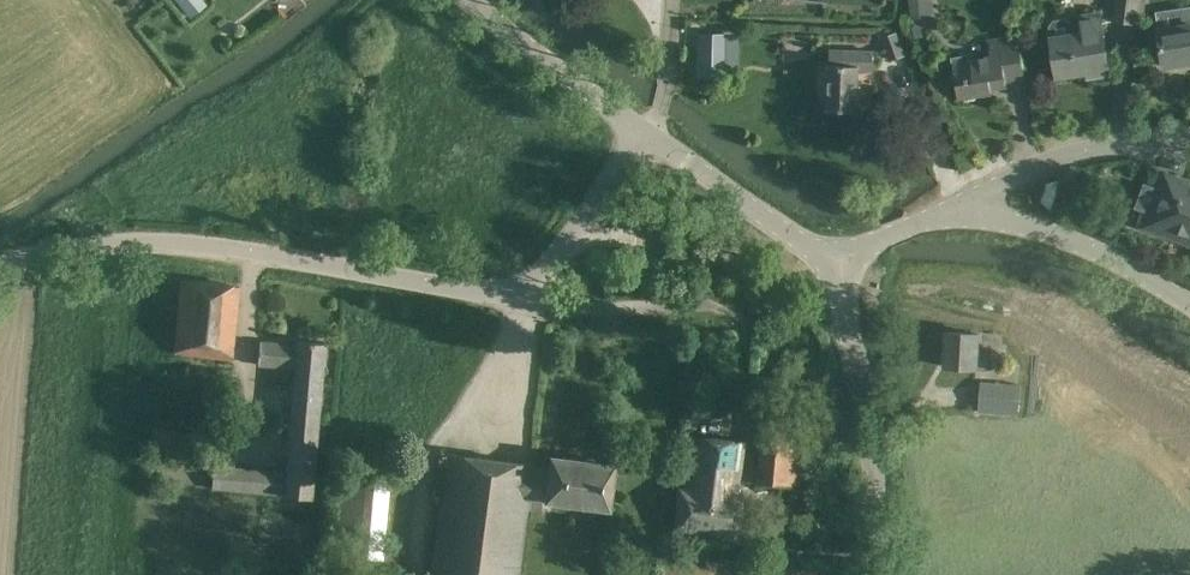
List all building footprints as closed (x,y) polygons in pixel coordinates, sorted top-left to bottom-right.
[(192,18),(207,6),(203,0),(178,0),(192,18)] [(911,17),(921,16),(921,13),(934,12),(933,0),(910,0),(911,17)] [(1113,22),(1137,25),(1141,0),(1116,0),(1113,22)] [(1156,13),(1159,30),(1161,41),(1165,65),(1189,61),(1189,8),(1174,10),(1156,13)] [(1110,74),(1100,9),(1077,13),(1079,30),(1074,31),(1071,22),(1065,19),(1055,20),(1050,26),(1052,35),(1051,35),(1057,77),(1088,72),(1089,77),(1110,74)] [(880,39),(882,38),(891,59),(905,53),(896,32),(893,25),(877,32),(880,39)] [(726,34),(697,33),(697,76),(726,77),(726,34)] [(1026,78),(1019,34),(989,39),(991,54),(970,58),(970,63),(955,66),(960,98),(992,93),(992,88),(1007,85),(1006,81),(1026,78)] [(828,86),(828,110),(859,110),(860,68),(873,68),(873,50),(828,50),(828,86)] [(1166,173),(1149,216),(1156,218),(1152,228),(1189,243),(1189,182),(1166,173)] [(619,257),(618,270),(631,271),(632,258),(624,257),(619,257)] [(239,287),(180,280),(172,352),(231,359),(239,287)] [(979,334),(948,332),(946,366),(977,368),(977,367),(989,368),(990,351),(978,351),(979,334)] [(324,343),(297,341),(296,345),(259,341),(257,364),(294,368),(288,472),(216,468),(215,492),(287,496),(287,498),(314,499),(322,367),(324,343)] [(1021,385),(982,383),(980,412),(1019,414),(1021,385)] [(806,418),(763,414),(757,483),(800,487),(806,418)] [(199,427),(155,420),(151,445),(195,452),(199,427)] [(738,437),(690,437),(684,488),(679,487),(674,529),(737,537),(743,495),(737,494),(738,437)] [(447,454),(432,574),(517,574),(527,498),(607,508),(613,465),(550,457),(548,472),(531,470),(532,464),(447,454)] [(387,486),(340,480),(332,552),(379,557),(387,486)]
